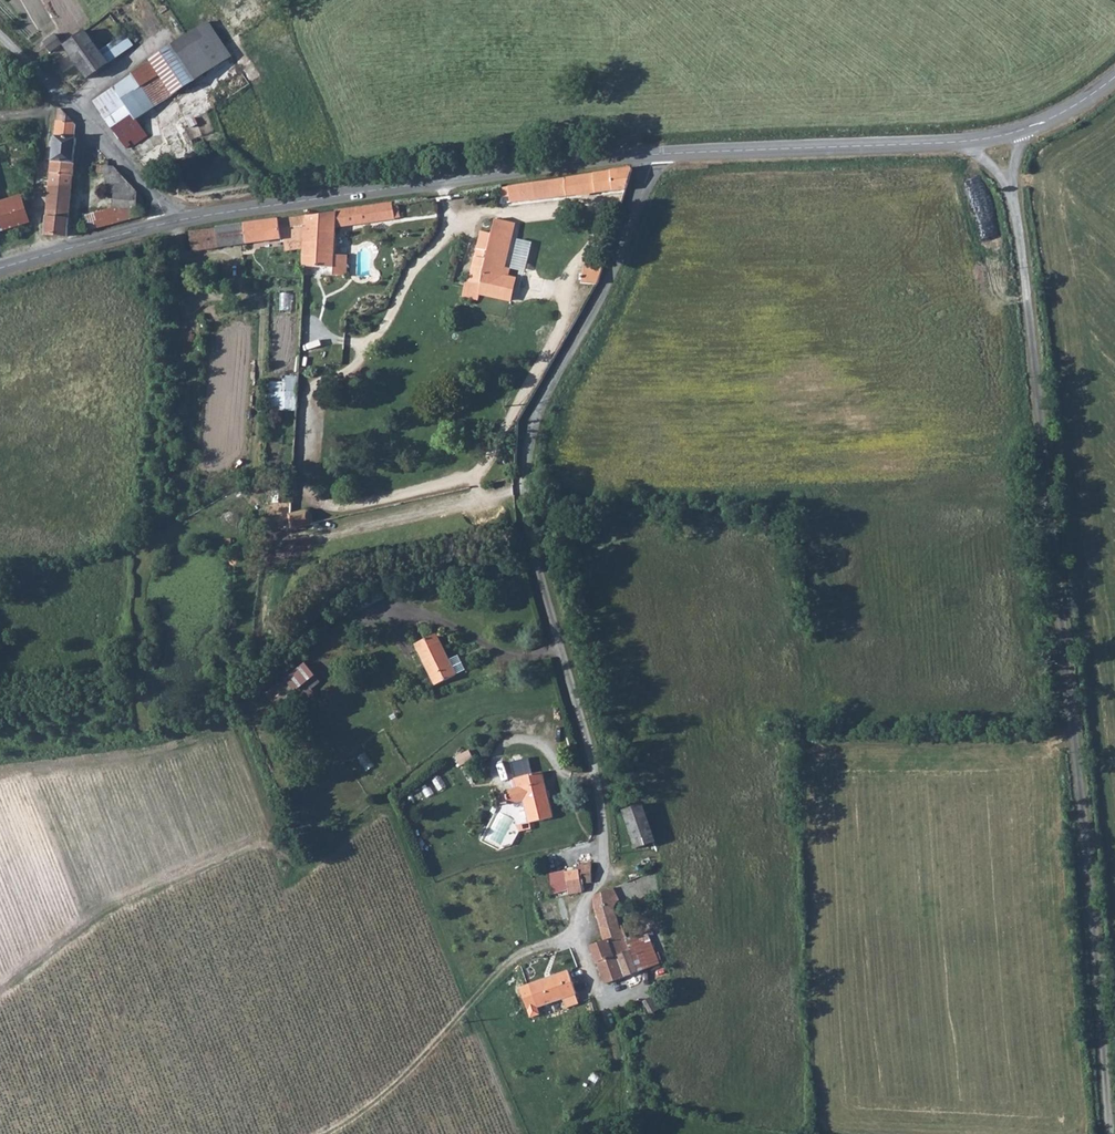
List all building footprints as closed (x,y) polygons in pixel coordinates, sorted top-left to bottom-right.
[(209,23),(192,33),(207,57),(213,53),(219,64),(232,56),(209,23)] [(91,30),(70,42),(90,76),(111,63),(91,30)] [(59,31),(47,39),(53,49),(66,41),(59,31)] [(196,80),(218,65),(219,64),(213,53),(207,57),(192,33),(173,45),(196,80)] [(158,106),(196,80),(173,45),(150,60),(152,63),(135,74),(144,87),(158,106)] [(144,87),(135,74),(94,102),(123,143),(131,138),(135,144),(148,135),(138,120),(125,100),(144,87)] [(138,120),(158,106),(144,87),(125,100),(138,120)] [(74,125),(58,110),(55,131),(53,162),(72,163),(74,149),(74,125)] [(38,135),(29,137),(29,144),(37,143),(38,135)] [(45,235),(67,236),(72,163),(53,162),(45,235)] [(143,198),(115,167),(104,166),(99,166),(90,165),(92,173),(101,173),(104,193),(111,193),(111,206),(135,207),(135,217),(141,216),(143,198)] [(510,202),(626,190),(631,171),(629,168),(500,187),(500,197),(508,197),(510,202)] [(1,233),(27,224),(19,196),(0,203),(0,230),(1,233)] [(304,247),(303,264),(303,265),(332,268),(332,275),(347,276),(348,254),(335,254),(336,227),(394,219),(392,201),(334,209),(334,212),(306,215),(304,247)] [(85,231),(135,217),(135,207),(111,206),(81,216),(85,231)] [(286,250),(304,247),(306,215),(279,219),(280,239),(285,238),(286,250)] [(245,224),(249,243),(280,239),(279,219),(245,224)] [(497,286),(502,267),(513,224),(495,219),(490,234),(480,231),(467,281),(462,280),(457,297),(473,301),(475,295),(505,303),(509,289),(502,287),(497,286)] [(191,250),(249,243),(245,224),(188,231),(191,250)] [(507,268),(502,267),(497,286),(502,287),(505,278),(519,283),(528,250),(513,246),(507,268)] [(582,285),(596,287),(603,269),(585,268),(582,285)] [(271,379),(269,409),(296,411),(298,390),(289,390),(290,381),(271,379)] [(437,632),(415,642),(435,683),(456,672),(455,670),(464,666),(457,653),(449,657),(437,632)] [(307,661),(280,681),(289,692),(292,691),(294,695),(306,688),(301,683),(316,672),(307,661)] [(458,755),(461,763),(475,759),(472,750),(458,755)] [(515,777),(513,778),(516,787),(502,791),(505,801),(523,796),(529,821),(552,815),(541,771),(531,773),(527,758),(511,762),(515,777)] [(642,800),(623,804),(633,845),(652,841),(642,800)] [(589,863),(588,855),(576,857),(578,865),(589,863)] [(589,863),(578,865),(579,869),(549,874),(553,895),(567,892),(567,894),(582,892),(581,883),(591,881),(589,863)] [(616,901),(611,888),(592,897),(602,940),(589,945),(604,984),(657,963),(645,930),(626,938),(621,928),(620,928),(614,911),(610,904),(616,901)] [(619,908),(616,901),(610,904),(614,911),(619,908)] [(566,970),(527,983),(535,1007),(574,994),(566,970)] [(650,996),(639,1002),(646,1014),(656,1010),(650,996)]
